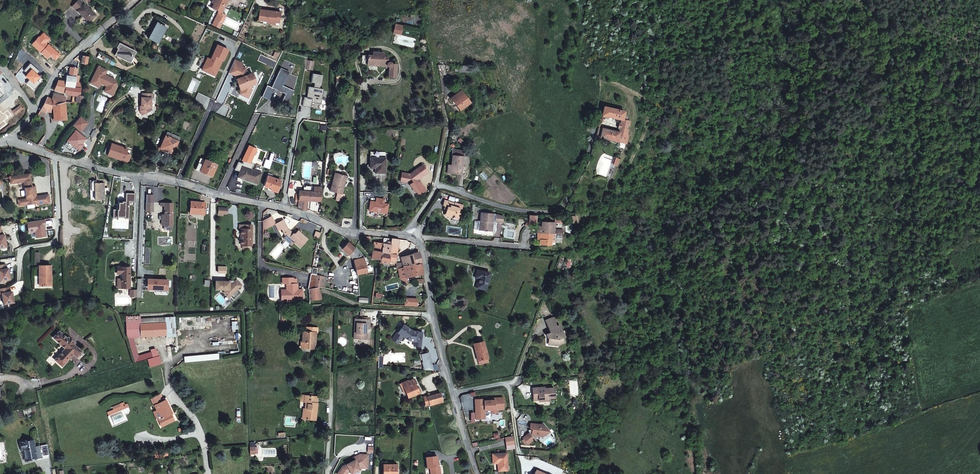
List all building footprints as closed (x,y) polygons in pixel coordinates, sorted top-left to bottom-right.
[(223,15),(222,15),(229,0),(215,0),(214,3),(215,3),(213,8),(219,12),(215,19),(220,22),(223,15)] [(81,2),(75,10),(92,25),(98,17),(81,2)] [(280,18),(280,13),(259,11),(258,21),(264,22),(264,20),(266,20),(268,22),(275,23),(276,18),(280,18)] [(160,25),(158,24),(155,30),(154,30),(152,33),(149,39),(159,44),(167,29),(162,26),(162,25),(160,24),(160,25)] [(134,53),(120,47),(115,59),(129,65),(134,53)] [(390,69),(391,79),(398,79),(398,66),(393,66),(392,63),(390,63),(390,60),(387,58),(383,58),(383,55),(372,55),(372,58),(367,58),(367,67),(386,67),(390,69)] [(100,56),(98,59),(110,65),(111,61),(100,56)] [(242,92),(243,92),(241,96),(250,100),(253,91),(252,88),(256,86),(257,84),(254,75),(250,77),(247,70),(243,69),(244,66),(236,62),(230,75),(239,78),(239,81),(238,81),(242,92)] [(91,84),(97,87),(99,88),(102,83),(108,86),(105,93),(114,97),(118,87),(116,81),(105,76),(107,72),(99,68),(91,84)] [(71,69),(68,77),(77,78),(78,70),(71,69)] [(76,83),(77,78),(68,77),(67,77),(66,83),(59,82),(57,87),(56,87),(56,88),(57,88),(56,91),(63,93),(64,94),(66,87),(82,90),(83,84),(76,83)] [(77,97),(75,104),(83,105),(84,97),(81,97),(82,90),(66,87),(64,94),(72,96),(77,97)] [(464,112),(473,103),(464,92),(454,100),(464,112)] [(154,99),(154,94),(143,94),(143,98),(141,98),(140,103),(142,103),(141,107),(140,107),(140,111),(142,116),(153,111),(151,108),(152,99),(154,99)] [(53,106),(59,105),(61,99),(53,97),(52,100),(53,106)] [(53,106),(52,100),(47,99),(37,118),(44,120),(47,113),(55,116),(56,122),(68,120),(65,103),(59,105),(53,106)] [(633,123),(630,122),(625,121),(626,115),(626,114),(622,112),(623,109),(618,108),(618,111),(603,107),(602,115),(620,119),(619,124),(618,128),(617,132),(602,128),(600,138),(616,143),(617,140),(620,141),(624,139),(630,141),(631,136),(630,135),(631,131),(628,130),(629,127),(632,128),(633,123)] [(82,117),(75,125),(82,132),(89,124),(82,117)] [(180,140),(167,135),(161,151),(174,156),(180,140)] [(618,148),(625,149),(627,150),(629,144),(630,141),(624,139),(620,141),(617,140),(616,143),(619,144),(618,148)] [(111,147),(108,156),(124,161),(125,160),(126,160),(128,160),(128,159),(129,158),(126,156),(127,153),(128,150),(111,144),(110,145),(111,146),(111,147)] [(454,167),(454,174),(465,175),(466,152),(455,151),(454,167)] [(371,165),(376,165),(376,172),(385,172),(385,157),(371,157),(371,165)] [(197,170),(214,177),(219,165),(202,158),(197,170)] [(422,177),(428,172),(423,165),(417,169),(422,177)] [(252,170),(241,167),(239,176),(249,179),(252,170)] [(417,180),(422,177),(417,169),(410,173),(402,172),(401,181),(406,182),(411,179),(413,182),(410,184),(415,192),(416,191),(418,194),(425,189),(419,181),(418,182),(417,180)] [(259,183),(262,173),(252,170),(249,179),(250,179),(249,180),(259,183)] [(42,193),(36,194),(37,196),(35,196),(35,194),(34,191),(33,192),(32,185),(30,185),(29,172),(8,175),(9,179),(14,179),(15,181),(22,180),(23,186),(21,186),(23,196),(24,196),(25,198),(19,198),(20,204),(27,203),(27,202),(32,201),(32,203),(35,202),(35,204),(44,202),(42,193)] [(346,176),(336,173),(334,182),(331,182),(330,191),(337,192),(336,199),(343,201),(345,192),(342,192),(346,176)] [(272,189),(277,191),(281,179),(268,175),(268,176),(267,175),(265,185),(272,187),(272,189)] [(104,185),(93,185),(93,201),(104,201),(104,185)] [(313,193),(299,191),(299,193),(296,193),(296,203),(298,204),(298,207),(306,209),(308,199),(321,200),(323,186),(313,185),(313,193)] [(445,214),(453,216),(452,218),(458,220),(460,213),(457,212),(459,208),(461,209),(462,205),(457,204),(455,207),(452,206),(453,204),(444,201),(442,208),(446,209),(445,214)] [(206,215),(206,203),(194,203),(194,208),(191,208),(191,215),(206,215)] [(164,208),(168,208),(168,210),(168,213),(165,213),(165,220),(168,220),(168,216),(172,216),(172,220),(176,220),(176,204),(164,204),(164,208)] [(480,230),(489,231),(491,221),(494,222),(495,214),(482,213),(480,230)] [(497,223),(506,224),(506,216),(498,214),(497,223)] [(264,220),(264,230),(276,223),(272,215),(264,220)] [(283,227),(287,225),(288,224),(284,218),(276,223),(280,229),(283,227)] [(44,219),(27,221),(28,232),(35,231),(36,237),(45,236),(44,227),(43,227),(43,225),(44,225),(45,224),(44,219)] [(521,232),(528,225),(528,222),(520,230),(521,232)] [(550,244),(550,233),(562,233),(562,229),(554,229),(554,222),(541,222),(541,225),(541,228),(538,228),(538,233),(538,237),(540,237),(540,239),(540,244),(550,244)] [(242,247),(253,247),(253,226),(241,226),(241,230),(242,230),(242,247)] [(296,235),(293,234),(293,233),(290,228),(286,230),(288,232),(285,236),(294,243),(296,240),(302,246),(309,238),(299,229),(296,233),(296,235)] [(380,250),(380,252),(390,254),(390,248),(391,237),(387,236),(387,238),(385,238),(385,242),(374,239),(373,248),(380,250)] [(390,248),(398,249),(400,238),(391,237),(390,248)] [(355,245),(354,246),(348,241),(342,248),(354,258),(364,255),(355,245)] [(373,248),(372,254),(371,256),(376,257),(380,257),(380,252),(380,250),(373,248)] [(390,261),(396,262),(398,249),(390,248),(390,254),(390,261)] [(419,251),(402,256),(404,265),(421,262),(419,251)] [(390,261),(390,254),(380,252),(380,257),(380,261),(388,262),(387,267),(390,267),(390,261)] [(356,266),(365,263),(366,265),(371,264),(372,263),(366,255),(364,255),(354,258),(356,266)] [(423,272),(421,262),(404,265),(404,266),(406,277),(423,272)] [(365,263),(356,266),(358,274),(367,270),(365,263)] [(10,279),(8,268),(6,269),(5,264),(0,265),(0,281),(10,279)] [(41,285),(53,285),(52,266),(40,266),(41,285)] [(122,276),(122,281),(122,285),(119,285),(119,290),(131,290),(130,270),(118,270),(119,276),(122,276)] [(478,288),(487,290),(491,274),(479,271),(477,278),(480,279),(478,288)] [(320,287),(326,287),(327,277),(318,274),(316,288),(317,287),(320,287)] [(300,283),(296,282),(297,278),(297,277),(286,276),(285,282),(288,282),(288,289),(283,288),(282,299),(304,300),(305,289),(299,289),(300,283)] [(230,298),(233,296),(244,286),(238,280),(236,282),(233,282),(218,282),(217,290),(228,290),(225,293),(230,298)] [(311,300),(320,299),(320,287),(317,287),(316,288),(310,290),(311,300)] [(13,303),(11,292),(9,292),(9,288),(0,289),(0,294),(1,294),(3,305),(13,303)] [(213,316),(213,324),(242,321),(241,314),(213,316)] [(545,320),(548,327),(558,323),(555,315),(545,320)] [(143,319),(129,319),(130,338),(168,337),(167,324),(143,324),(143,319)] [(371,327),(371,319),(355,319),(355,324),(357,324),(357,333),(355,333),(355,339),(367,339),(367,333),(366,333),(366,327),(367,327),(371,327)] [(549,331),(551,337),(552,338),(553,337),(555,344),(564,347),(568,343),(566,336),(568,335),(566,328),(564,329),(560,322),(558,323),(548,327),(550,331),(549,331)] [(394,337),(399,342),(403,338),(408,343),(413,344),(412,349),(416,350),(418,349),(421,337),(413,335),(405,328),(394,337)] [(304,349),(316,350),(317,334),(319,334),(319,329),(308,329),(307,333),(305,333),(304,349)] [(65,350),(56,360),(60,363),(62,366),(68,359),(73,354),(74,356),(77,358),(81,353),(73,345),(75,343),(70,339),(68,340),(60,333),(55,338),(63,345),(67,348),(65,350)] [(480,362),(489,359),(485,342),(476,344),(480,362)] [(162,356),(158,347),(148,351),(152,360),(162,356)] [(165,364),(162,356),(152,360),(148,362),(151,369),(165,364)] [(402,390),(404,389),(405,392),(406,393),(415,389),(413,384),(411,385),(408,380),(411,379),(408,373),(396,378),(402,390)] [(540,389),(538,387),(531,388),(533,400),(538,400),(543,399),(544,402),(549,401),(549,398),(554,397),(553,388),(544,388),(540,389)] [(162,394),(158,396),(161,404),(166,401),(162,394)] [(442,402),(440,394),(426,397),(429,406),(437,404),(442,402)] [(158,396),(151,400),(156,410),(159,409),(162,416),(157,418),(162,427),(174,420),(171,416),(173,415),(166,401),(161,404),(158,396)] [(504,408),(502,397),(494,398),(494,400),(488,401),(483,401),(483,399),(475,400),(477,420),(485,419),(484,410),(491,410),(492,414),(498,413),(497,409),(504,408)] [(305,421),(316,422),(318,405),(317,405),(317,400),(305,398),(305,403),(306,404),(305,421)] [(154,411),(157,418),(162,416),(159,409),(156,410),(154,411)] [(530,427),(530,429),(534,432),(538,429),(541,433),(548,427),(541,419),(539,421),(529,420),(529,425),(532,425),(532,427),(530,427)] [(526,433),(530,438),(536,434),(534,432),(530,429),(526,433)] [(526,433),(522,435),(527,441),(530,438),(526,433)] [(508,446),(515,444),(514,435),(506,437),(508,446)] [(20,449),(24,449),(25,453),(25,460),(42,458),(41,446),(36,446),(35,440),(18,442),(20,449)] [(494,462),(499,462),(499,471),(509,470),(508,453),(494,453),(494,462)] [(339,471),(343,473),(347,473),(347,472),(349,471),(350,473),(358,473),(359,470),(362,469),(367,470),(367,464),(365,464),(365,456),(359,455),(353,458),(354,461),(342,467),(339,471)] [(430,473),(440,473),(439,466),(437,467),(435,456),(424,457),(426,468),(429,467),(431,467),(432,471),(430,472),(430,473)] [(382,464),(382,473),(396,473),(396,464),(382,464)]
